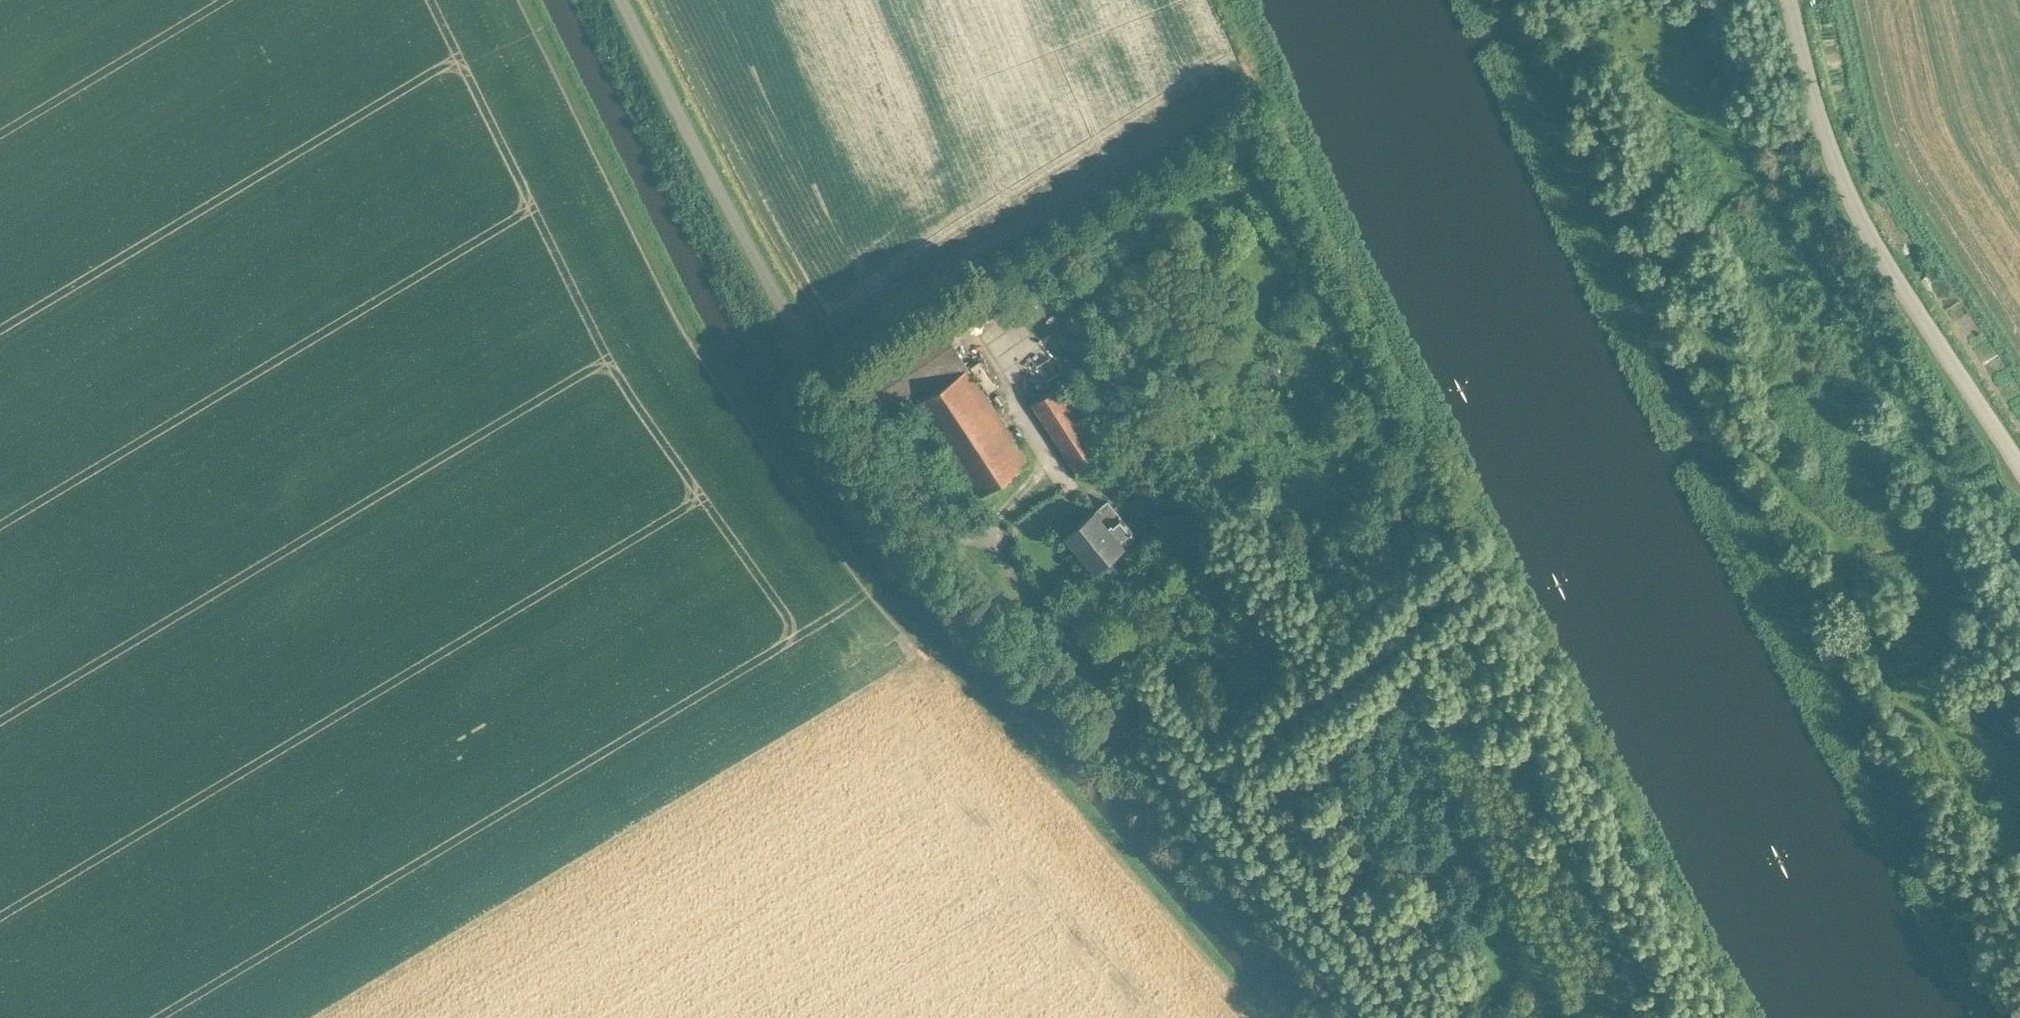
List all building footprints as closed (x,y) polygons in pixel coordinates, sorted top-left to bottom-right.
[(974,498),(1009,475),(1031,461),(938,319),(855,373),(886,420),(911,403),(974,498)] [(1076,471),(1102,454),(1058,387),(1032,404),(1076,471)] [(1094,570),(1110,557),(1133,538),(1129,534),(1133,531),(1107,501),(1066,536),(1094,570)]
